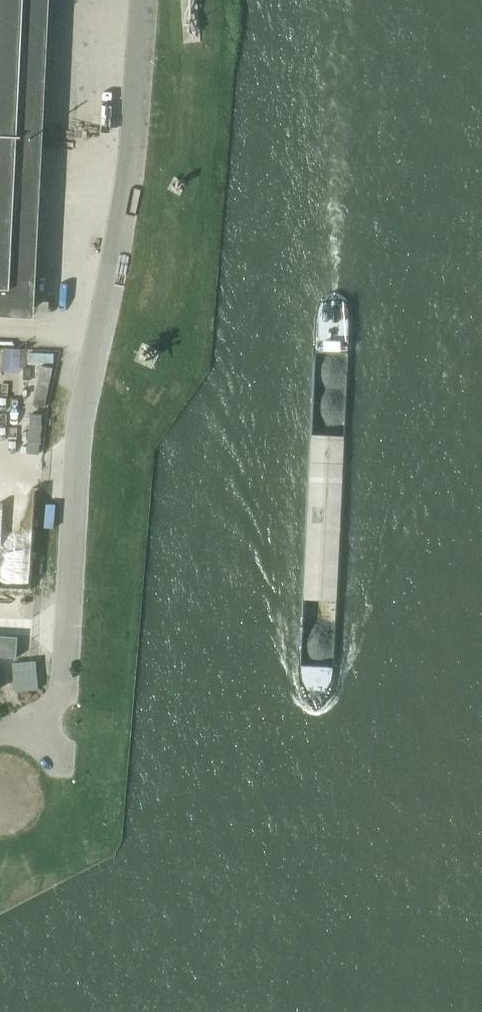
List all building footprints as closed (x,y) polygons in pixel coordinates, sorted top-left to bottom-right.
[(29,311),(30,279),(10,278),(24,0),(0,0),(0,310),(29,311)] [(30,414),(27,453),(39,454),(42,415),(30,414)] [(12,648),(2,630),(0,631),(0,654),(12,648)]
